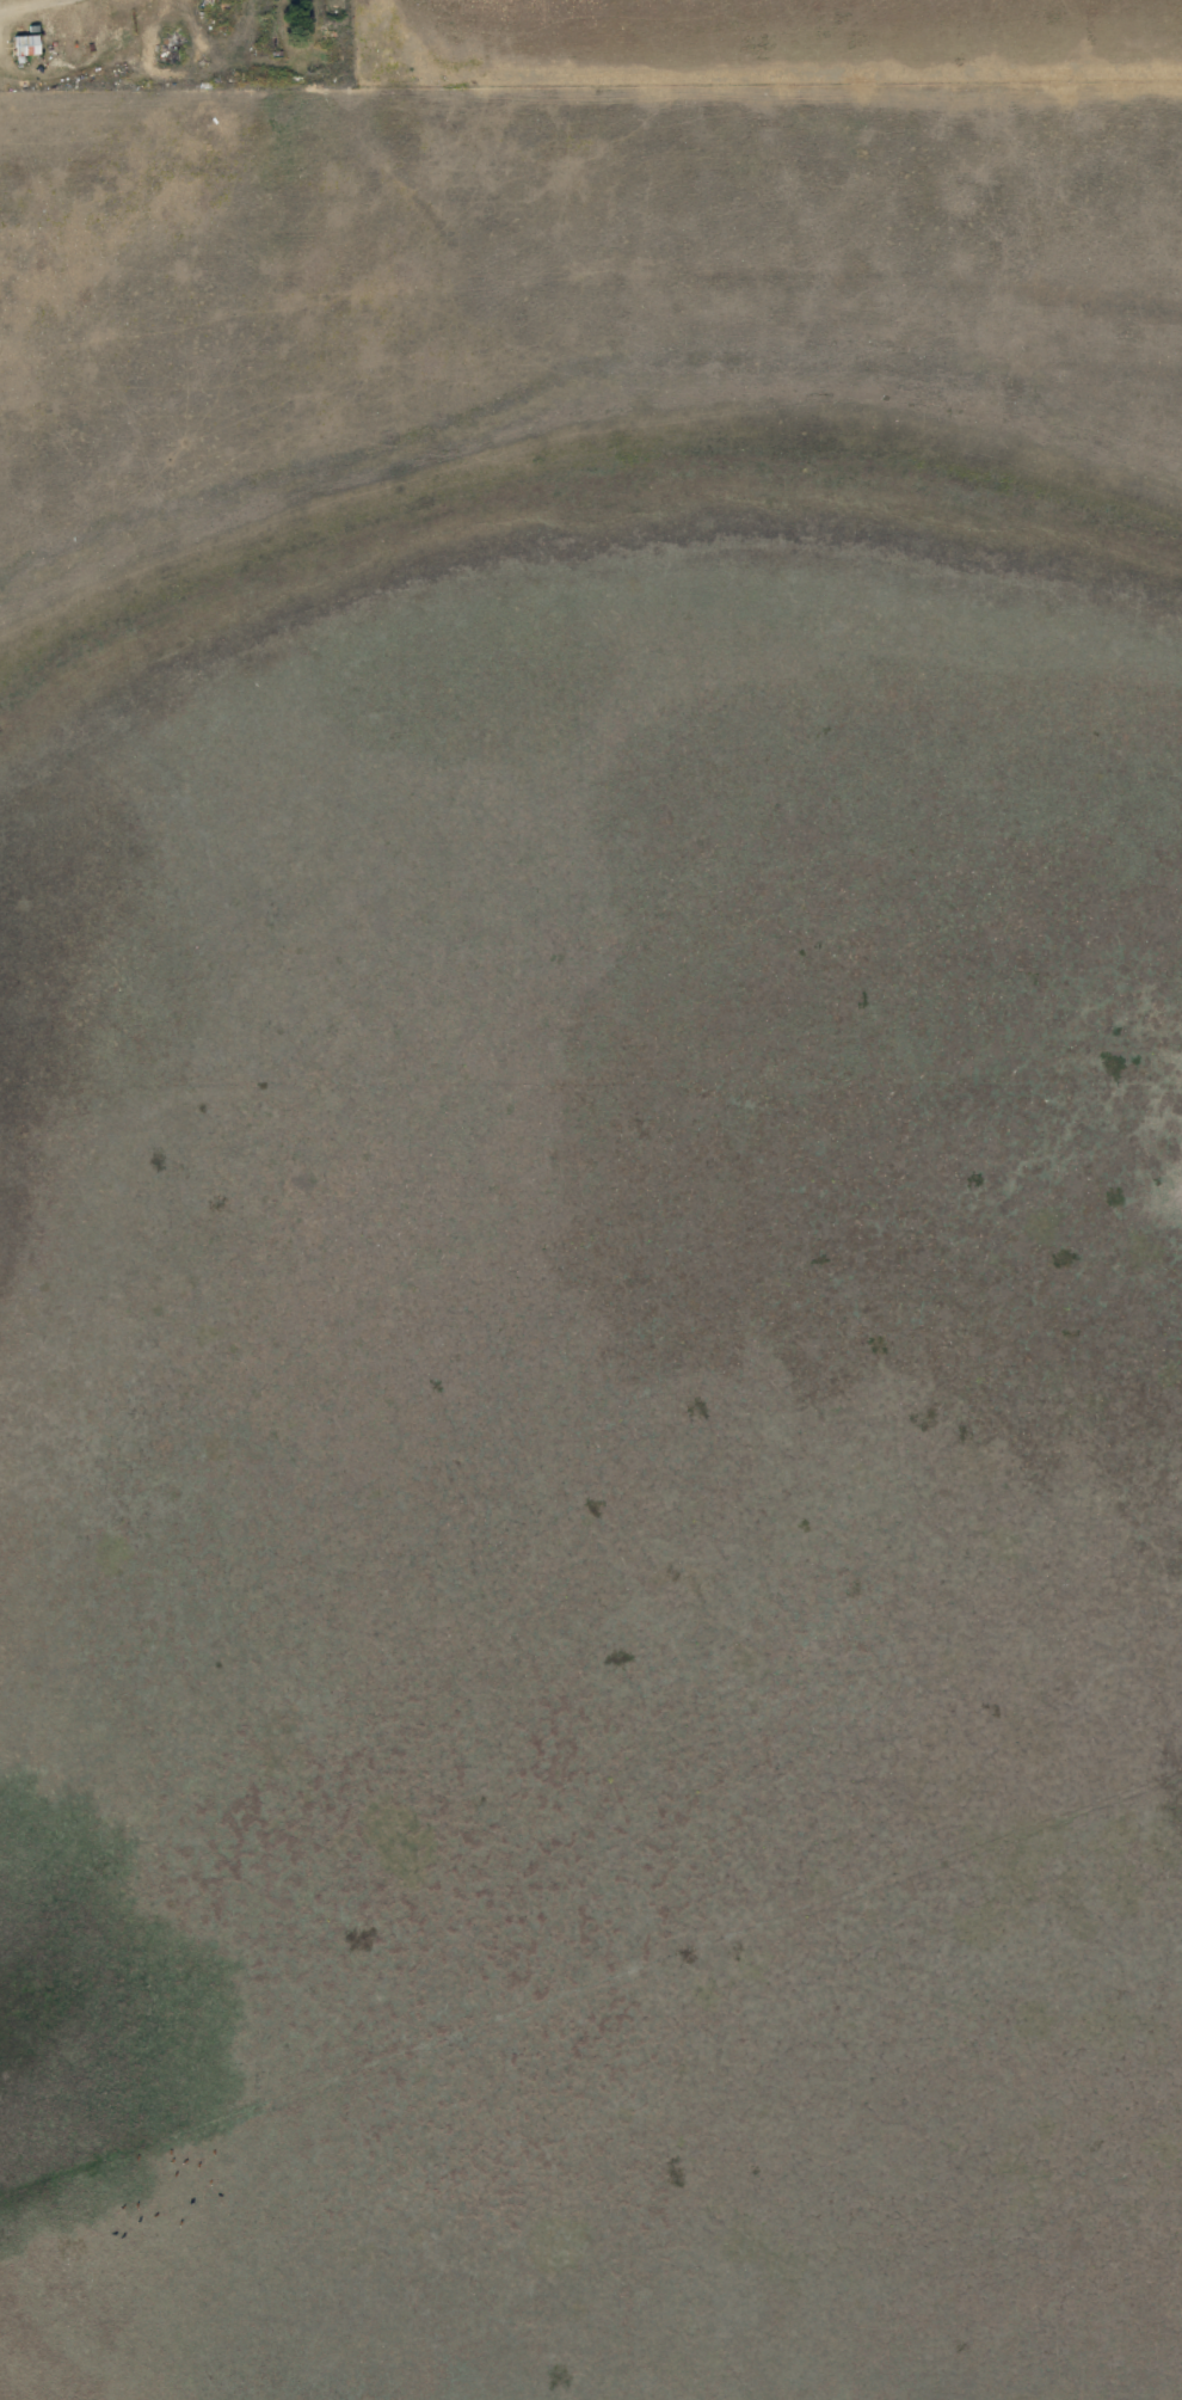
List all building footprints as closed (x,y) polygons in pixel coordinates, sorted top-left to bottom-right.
[(42,55),(41,35),(19,36),(20,55),(42,55)]
